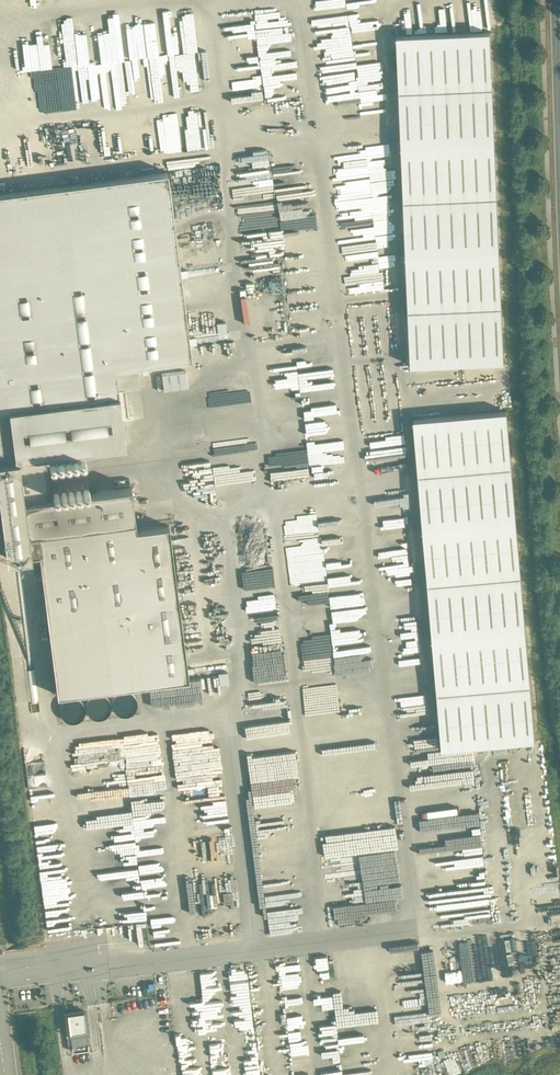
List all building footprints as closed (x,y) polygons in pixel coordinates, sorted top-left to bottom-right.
[(411,365),(505,361),(491,31),(397,35),(411,365)] [(174,106),(179,147),(223,142),(218,107),(192,110),(192,104),(174,106)] [(0,192),(0,458),(18,455),(18,456),(45,452),(125,442),(115,366),(191,357),(167,170),(0,192)] [(184,368),(159,372),(161,387),(186,383),(184,368)] [(442,746),(535,738),(507,411),(414,419),(442,746)] [(188,677),(168,524),(136,529),(130,486),(50,495),(45,452),(18,456),(18,455),(0,458),(0,505),(7,557),(39,552),(57,694),(188,677)] [(296,507),(278,509),(282,540),(303,537),(302,527),(293,528),(292,522),(297,522),(296,507)] [(84,1008),(65,1010),(67,1049),(87,1048),(84,1008)]
